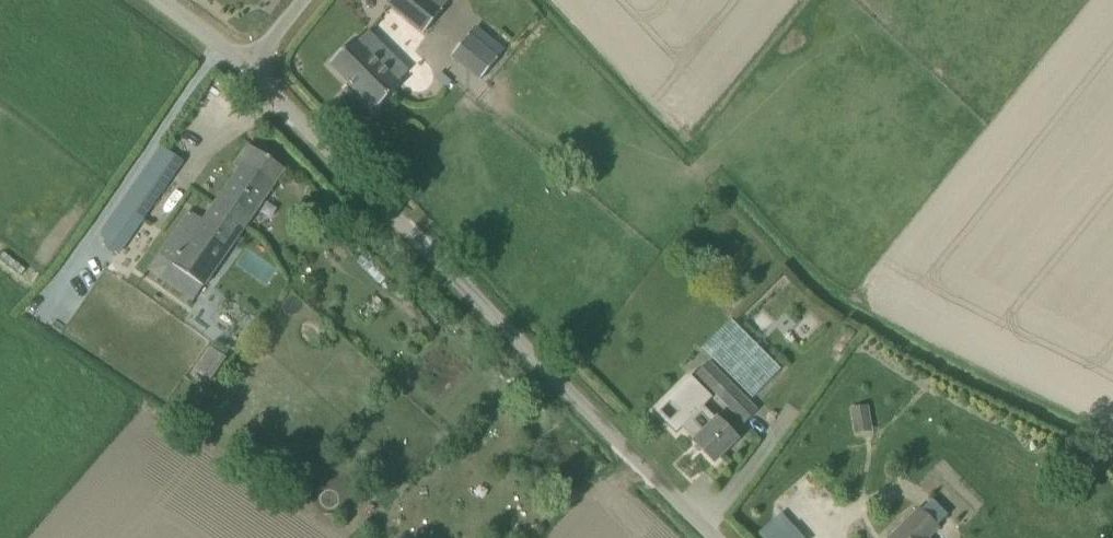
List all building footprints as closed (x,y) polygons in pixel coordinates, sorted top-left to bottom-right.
[(385,3),(423,34),(441,12),(427,0),(387,0),(385,3)] [(467,36),(451,56),(480,80),(497,60),(467,36)] [(355,39),(329,65),(375,111),(401,85),(398,81),(407,72),(388,52),(378,62),(355,39)] [(214,207),(244,227),(285,169),(248,145),(234,167),(239,170),(214,207)] [(150,161),(145,168),(168,184),(173,177),(150,161)] [(120,204),(143,220),(160,194),(138,178),(120,204)] [(118,256),(143,220),(120,204),(99,233),(106,238),(102,244),(118,256)] [(192,301),(203,287),(244,227),(214,207),(204,222),(191,213),(161,258),(158,255),(149,270),(192,301)] [(781,369),(730,319),(701,349),(752,399),(781,369)] [(847,329),(842,336),(850,341),(855,334),(847,329)] [(210,379),(225,358),(210,347),(195,368),(210,379)] [(708,363),(696,375),(743,424),(756,411),(708,363)] [(691,381),(672,400),(687,415),(677,424),(694,441),(693,442),(714,463),(737,440),(717,420),(716,419),(700,404),(707,397),(710,400),(711,398),(689,376),(688,378),(691,381)] [(873,430),(868,404),(848,408),(853,434),(873,430)] [(937,528),(919,509),(890,537),(928,537),(937,528)]
